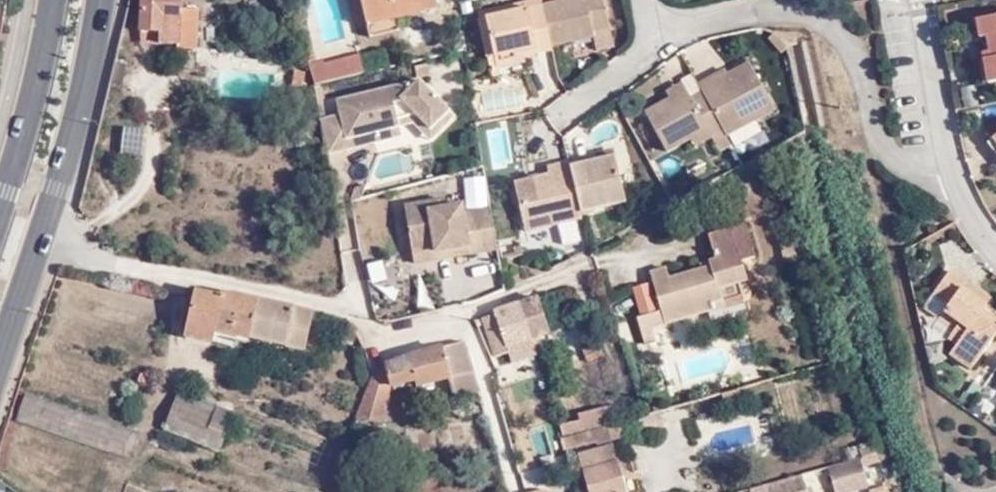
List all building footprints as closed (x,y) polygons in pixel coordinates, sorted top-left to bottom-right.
[(142,54),(178,53),(178,57),(198,56),(198,18),(179,17),(179,0),(142,0),(142,54)] [(364,26),(392,19),(391,14),(415,9),(418,16),(434,11),(432,0),(358,0),(364,26)] [(541,1),(548,44),(594,35),(596,34),(596,30),(609,27),(604,0),(547,0),(541,1)] [(548,44),(541,1),(534,3),(487,12),(495,55),(523,49),(534,47),(536,53),(549,50),(548,44)] [(394,23),(418,16),(415,9),(391,14),(392,19),(364,26),(368,41),(397,34),(394,23)] [(983,18),(986,36),(995,35),(995,40),(995,15),(983,18)] [(609,27),(596,30),(596,34),(594,35),(597,49),(613,45),(609,27)] [(524,57),(523,49),(495,55),(497,62),(524,57)] [(983,80),(994,78),(990,55),(979,57),(983,80)] [(313,87),(362,76),(357,57),(322,66),(321,63),(307,67),(313,87)] [(712,71),(695,78),(703,92),(727,132),(773,106),(747,61),(716,78),(712,71)] [(304,93),(304,88),(303,77),(295,77),(295,89),(295,93),(304,93)] [(662,86),(666,95),(682,86),(677,78),(662,86)] [(338,120),(319,124),(325,160),(347,155),(345,146),(398,134),(400,133),(398,124),(412,119),(415,129),(425,138),(447,111),(418,86),(334,107),(338,120)] [(714,143),(728,136),(727,132),(703,92),(689,99),(682,86),(666,95),(638,110),(661,149),(688,135),(703,127),(707,133),(714,143)] [(455,117),(447,111),(425,138),(433,145),(455,117)] [(400,133),(415,129),(412,119),(398,124),(400,133)] [(142,159),(147,130),(124,126),(119,155),(142,159)] [(691,140),(707,133),(703,127),(688,135),(691,140)] [(401,143),(398,134),(345,146),(347,155),(401,143)] [(562,160),(567,205),(597,200),(614,198),(607,153),(584,157),(562,160)] [(567,205),(562,160),(561,156),(539,159),(540,166),(506,170),(514,216),(568,209),(567,205)] [(456,261),(497,255),(489,212),(465,215),(464,209),(447,210),(446,203),(404,209),(412,259),(435,256),(434,248),(453,245),(456,261)] [(551,221),(561,253),(581,247),(571,215),(551,221)] [(716,261),(733,256),(736,266),(742,264),(755,261),(746,226),(709,236),(716,261)] [(414,268),(456,261),(453,245),(434,248),(435,256),(412,259),(414,268)] [(519,246),(498,250),(501,263),(522,258),(519,246)] [(736,266),(733,256),(716,261),(712,262),(711,267),(673,279),(669,269),(650,274),(662,313),(666,327),(666,329),(715,313),(713,308),(725,303),(727,309),(749,302),(743,286),(736,266)] [(371,284),(387,280),(382,261),(366,265),(371,284)] [(767,264),(772,280),(783,277),(778,261),(767,264)] [(742,264),(736,266),(743,286),(748,285),(742,264)] [(958,333),(954,340),(962,345),(956,356),(977,369),(995,341),(995,314),(985,307),(962,292),(967,283),(949,272),(935,294),(952,304),(947,311),(965,322),(958,333)] [(990,298),(967,283),(962,292),(985,307),(990,298)] [(952,304),(935,294),(929,304),(945,315),(937,328),(954,340),(958,333),(965,322),(947,311),(952,304)] [(307,352),(314,317),(225,298),(198,298),(189,340),(216,346),(219,337),(249,343),(253,339),(307,352)] [(522,303),(536,356),(541,354),(538,340),(548,337),(538,298),(522,303)] [(522,303),(490,312),(491,317),(484,320),(493,350),(506,347),(510,364),(536,356),(522,303)] [(666,327),(662,313),(638,320),(646,348),(657,345),(653,330),(666,327)] [(372,378),(352,425),(378,434),(390,398),(410,390),(412,396),(448,385),(462,381),(466,390),(477,386),(463,342),(389,364),(372,378)] [(141,388),(152,391),(154,380),(144,378),(141,388)] [(462,381),(448,385),(453,403),(480,396),(477,386),(466,390),(462,381)] [(738,399),(736,389),(720,394),(723,402),(738,399)] [(167,430),(205,444),(220,408),(182,392),(167,430)] [(141,435),(27,395),(18,420),(132,461),(141,435)] [(561,434),(605,422),(600,406),(574,414),(576,420),(558,425),(561,434)] [(220,408),(205,444),(221,450),(235,414),(220,408)] [(617,423),(603,427),(608,441),(621,437),(617,423)] [(558,440),(562,454),(608,441),(603,427),(558,440)] [(609,449),(577,459),(587,491),(622,491),(609,449)] [(828,469),(835,491),(856,491),(869,488),(861,460),(828,469)] [(803,480),(765,489),(765,491),(760,491),(806,491),(803,480)]
